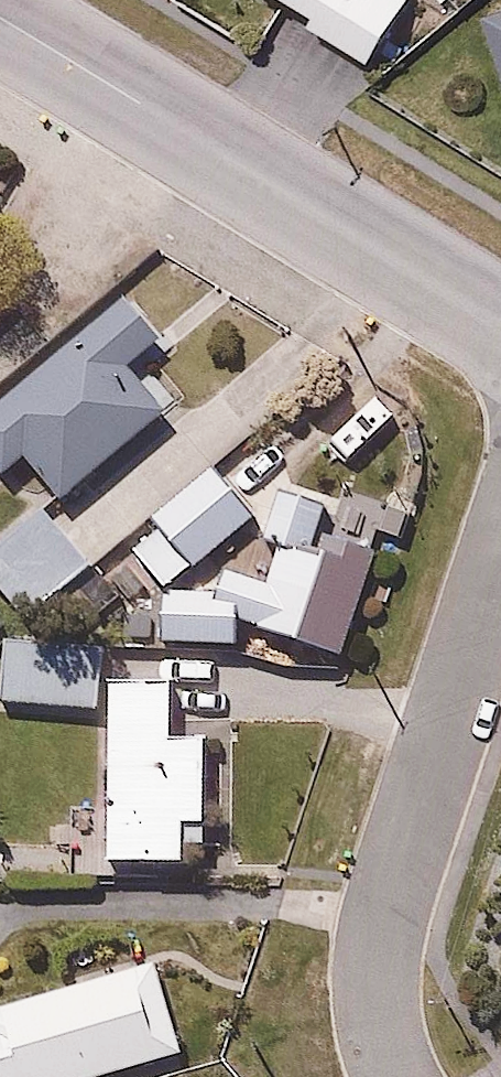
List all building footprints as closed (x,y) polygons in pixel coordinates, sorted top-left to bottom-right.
[(304,15),(370,57),(406,0),(313,0),(304,15)] [(15,225),(0,214),(0,246),(15,225)] [(0,389),(0,466),(4,471),(31,449),(66,493),(173,408),(133,358),(166,332),(131,287),(0,389)] [(395,411),(370,389),(337,427),(362,450),(395,411)] [(161,519),(131,545),(163,581),(191,557),(195,561),(249,514),(209,469),(157,515),(161,519)] [(74,573),(90,561),(45,501),(0,538),(0,583),(7,592),(74,573)] [(270,573),(230,559),(221,585),(163,585),(163,597),(132,597),(132,631),(163,630),(163,636),(242,635),(242,616),(341,651),(373,561),(286,529),(270,573)] [(208,838),(209,728),(179,727),(180,666),(109,665),(106,861),(187,862),(187,838),(208,838)] [(0,995),(0,1076),(80,1076),(187,1048),(161,952),(0,995)]
